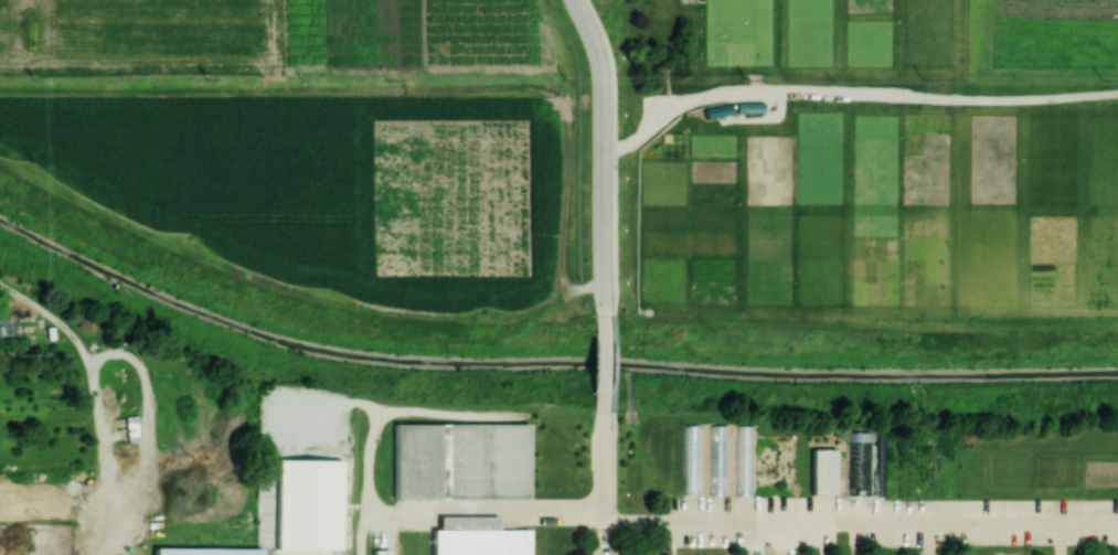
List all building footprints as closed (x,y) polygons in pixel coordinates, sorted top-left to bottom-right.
[(527,424),(393,423),(392,497),(526,498),(527,424)] [(682,494),(700,494),(699,425),(682,425),(682,494)] [(708,425),(709,495),(726,495),(726,425),(708,425)] [(750,425),(734,425),(735,495),(752,495),(750,425)] [(834,494),(834,449),(810,449),(811,494),(834,494)] [(338,549),(339,460),(276,459),(275,548),(338,549)] [(527,529),(497,529),(497,516),(437,517),(437,529),(431,529),(431,554),(527,554),(527,529)] [(261,548),(153,547),(153,554),(261,554),(261,548)]
